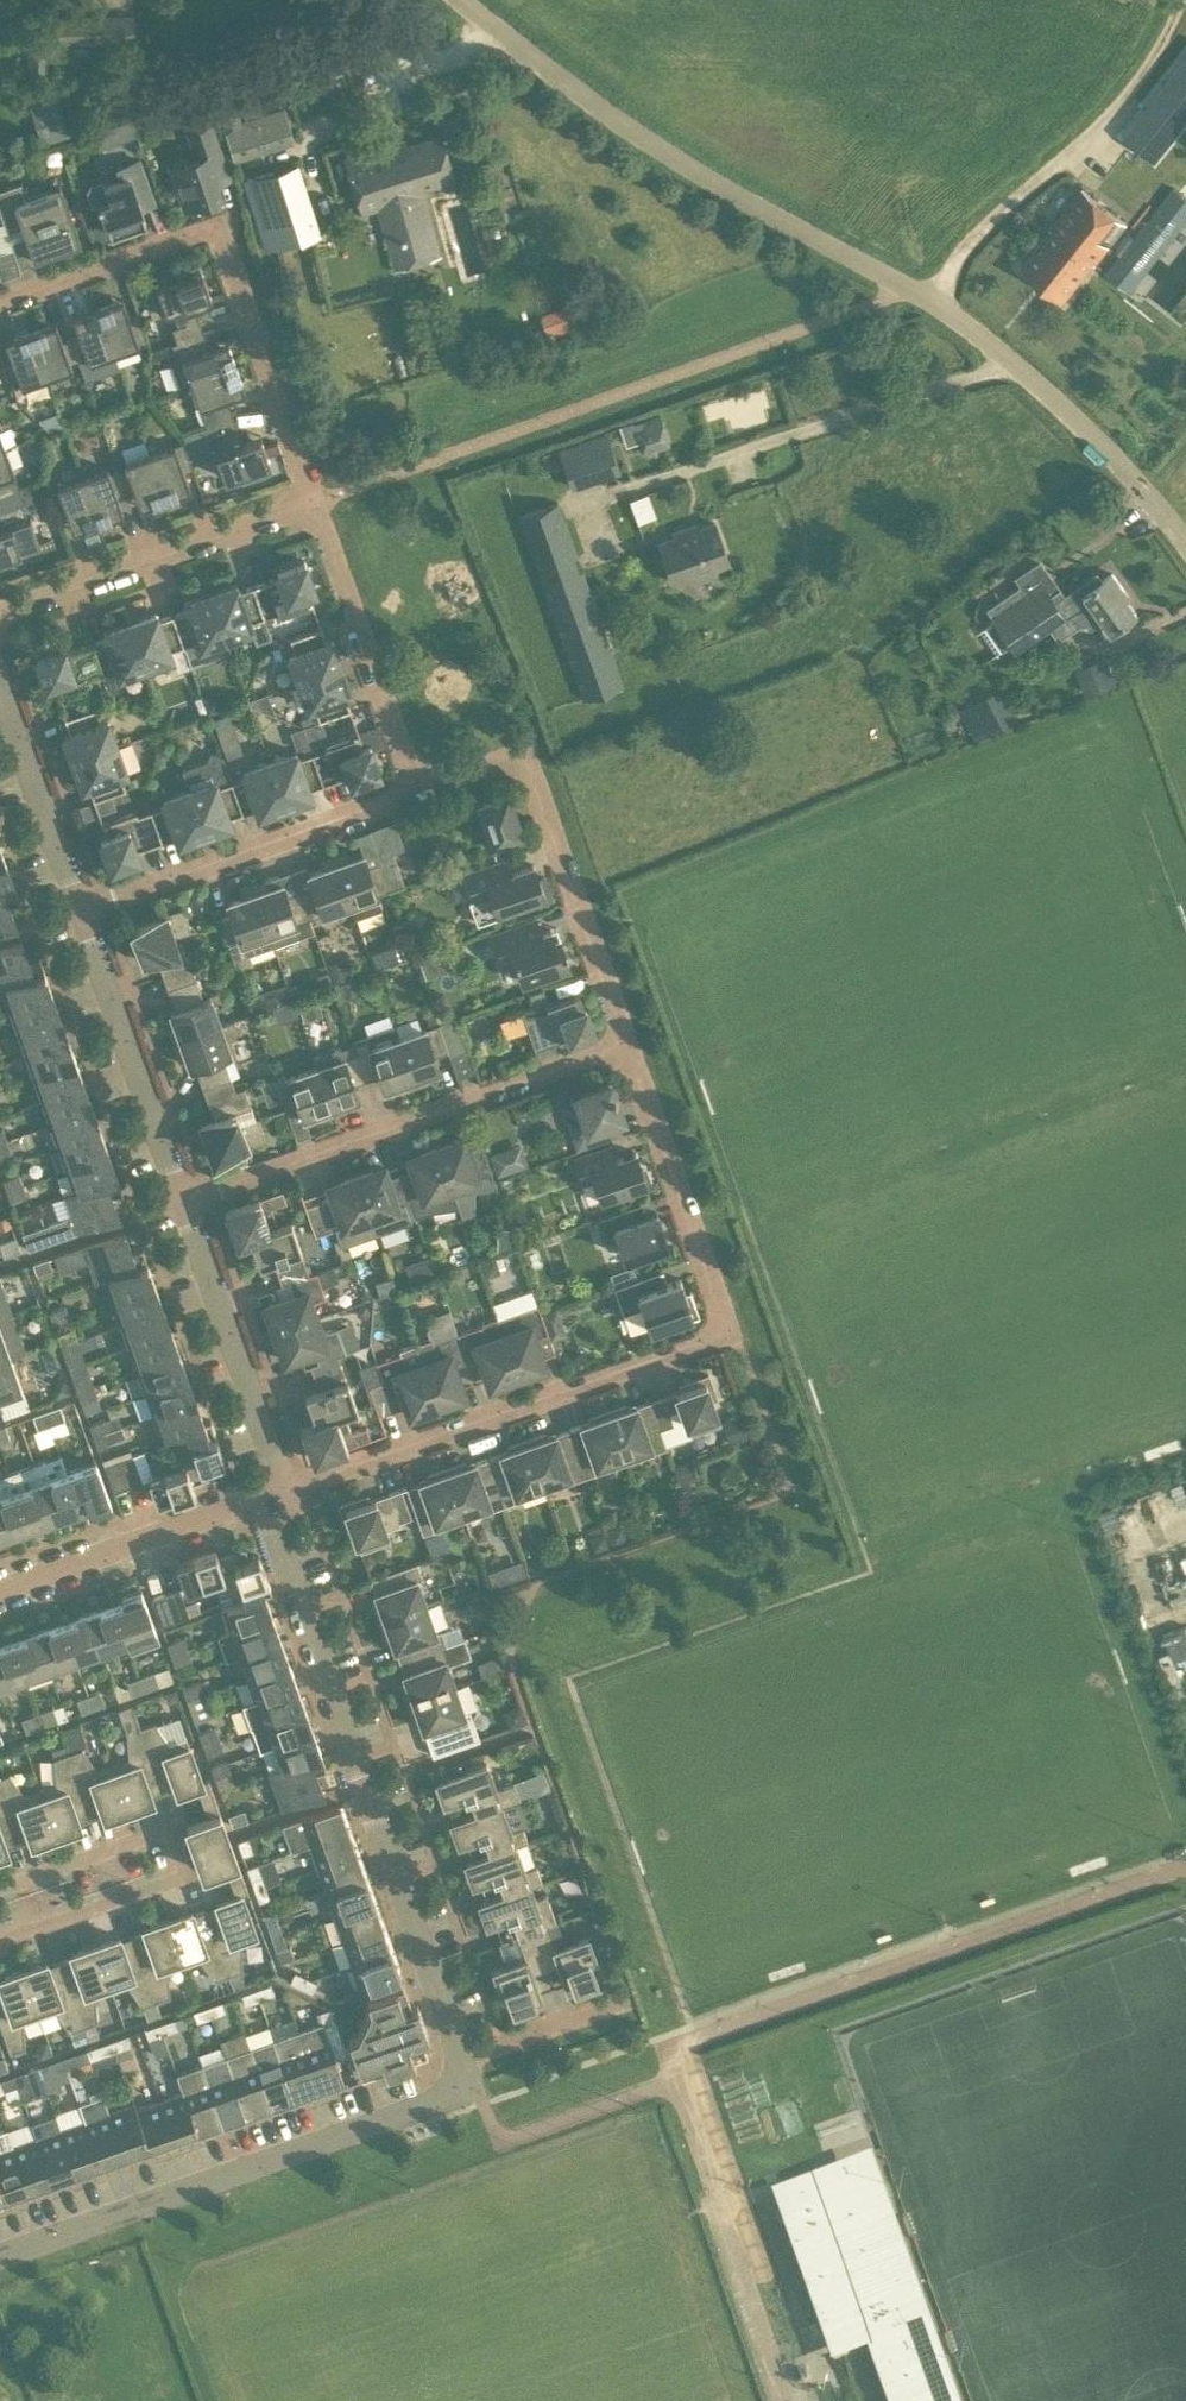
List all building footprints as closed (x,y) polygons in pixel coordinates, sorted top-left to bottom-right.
[(57,40),(107,39),(106,15),(57,16),(57,40)] [(53,32),(26,32),(27,71),(54,70),(53,42),(53,32)] [(1185,118),(1185,52),(1120,136),(1152,161),(1185,118)] [(290,133),(281,106),(240,120),(232,93),(214,98),(233,156),(267,145),(266,141),(290,133)] [(209,114),(204,98),(185,105),(190,121),(209,114)] [(36,125),(42,144),(57,139),(70,135),(64,116),(36,125)] [(120,140),(135,135),(130,120),(114,125),(120,140)] [(221,195),(216,182),(229,177),(210,124),(188,132),(196,156),(169,165),(184,208),(221,195)] [(406,145),(404,140),(344,159),(354,192),(360,214),(378,208),(396,267),(438,254),(419,195),(428,193),(426,187),(454,178),(441,134),(406,145)] [(145,221),(136,197),(150,192),(138,158),(117,166),(121,177),(107,182),(100,178),(89,182),(86,188),(91,202),(98,205),(100,204),(111,234),(145,221)] [(267,247),(317,231),(295,163),(245,179),(267,247)] [(1155,211),(1178,229),(1185,219),(1185,176),(1184,175),(1161,204),(1155,211)] [(6,231),(22,225),(35,261),(59,252),(58,249),(79,241),(59,185),(25,197),(19,182),(0,189),(0,214),(6,231)] [(1050,226),(1052,227),(1022,265),(1064,298),(1094,260),(1095,261),(1109,244),(1108,243),(1104,248),(1094,239),(1116,212),(1092,193),(1082,185),(1050,226)] [(16,259),(12,246),(0,251),(0,265),(16,259)] [(1142,275),(1119,257),(1107,273),(1130,291),(1142,275)] [(16,259),(0,265),(0,278),(20,271),(16,259)] [(170,342),(171,344),(203,332),(193,302),(211,296),(199,263),(200,262),(199,261),(174,270),(175,271),(176,271),(179,278),(151,288),(160,314),(179,307),(184,322),(171,327),(176,340),(170,342)] [(122,298),(97,307),(113,352),(147,340),(137,313),(128,316),(122,298)] [(575,325),(569,305),(538,314),(544,334),(575,325)] [(113,352),(97,307),(72,316),(79,333),(70,337),(78,360),(84,379),(118,367),(113,352)] [(55,322),(30,331),(46,376),(71,367),(70,362),(78,360),(70,337),(62,340),(55,322)] [(21,384),(46,376),(30,331),(5,339),(12,357),(3,360),(11,383),(20,380),(21,384)] [(208,346),(203,332),(171,344),(176,358),(170,360),(180,386),(190,382),(235,366),(226,340),(208,346)] [(235,366),(190,382),(205,423),(232,413),(226,396),(244,390),(235,366)] [(118,412),(121,421),(135,416),(132,407),(118,412)] [(242,441),(232,413),(205,423),(224,476),(269,460),(260,434),(242,441)] [(642,450),(669,442),(660,414),(625,427),(628,436),(636,434),(642,450)] [(83,423),(88,435),(101,430),(96,418),(83,423)] [(572,485),(619,469),(606,433),(559,449),(572,485)] [(182,440),(148,452),(164,497),(189,488),(183,470),(192,467),(182,440)] [(20,489),(5,448),(0,450),(0,495),(20,489)] [(139,506),(164,497),(148,452),(124,461),(125,465),(116,469),(124,491),(133,488),(139,506)] [(107,467),(81,476),(97,521),(123,512),(116,494),(124,491),(116,469),(108,471),(107,467)] [(73,530),(97,521),(81,476),(57,485),(58,489),(50,492),(58,515),(66,512),(73,530)] [(20,489),(0,495),(0,520),(2,526),(0,526),(0,556),(38,542),(29,516),(26,517),(21,502),(24,501),(20,489)] [(585,581),(556,499),(517,513),(583,697),(622,683),(585,581)] [(674,536),(658,542),(672,580),(694,573),(696,579),(715,572),(713,566),(727,561),(713,522),(690,530),(689,526),(672,532),(674,536)] [(278,575),(251,585),(262,616),(276,611),(277,614),(312,602),(308,589),(314,587),(304,559),(276,569),(278,575)] [(1098,613),(1123,596),(1121,593),(1124,591),(1112,574),(1103,580),(1097,570),(1064,593),(1041,559),(1032,565),(1038,574),(987,608),(995,619),(986,625),(1002,649),(1011,643),(1016,650),(1049,627),(1053,633),(1074,619),(1078,625),(1081,626),(1098,613)] [(236,583),(209,593),(224,637),(252,627),(249,621),(262,616),(251,585),(238,589),(236,583)] [(200,645),(224,637),(209,593),(183,602),(185,608),(171,613),(182,645),(183,644),(190,664),(205,659),(200,645)] [(1137,615),(1123,596),(1098,613),(1081,626),(1093,627),(1103,619),(1112,633),(1137,615)] [(169,649),(182,645),(171,613),(158,618),(156,611),(128,621),(144,665),(171,655),(169,649)] [(105,636),(90,642),(101,673),(116,668),(118,674),(144,665),(128,621),(103,630),(105,636)] [(288,653),(298,681),(342,666),(332,638),(326,640),(321,625),(289,637),(294,651),(288,653)] [(89,678),(101,673),(90,642),(65,650),(63,644),(35,654),(45,682),(51,680),(56,693),(90,681),(89,678)] [(1117,680),(1106,654),(1075,666),(1086,693),(1117,680)] [(351,691),(342,666),(298,681),(307,706),(313,704),(318,719),(350,708),(344,693),(351,691)] [(290,685),(249,693),(254,721),(284,716),(281,703),(293,701),(290,685)] [(984,727),(987,733),(1021,716),(1005,685),(971,702),(978,715),(971,719),(977,731),(984,727)] [(210,707),(222,703),(217,690),(205,695),(210,707)] [(63,733),(73,761),(117,745),(107,718),(101,720),(95,705),(64,717),(69,731),(63,733)] [(226,755),(242,750),(228,711),(213,716),(226,755)] [(325,747),(310,752),(322,783),(348,774),(350,780),(378,770),(369,742),(362,744),(358,732),(324,744),(325,747)] [(126,771),(117,745),(73,761),(82,786),(88,784),(93,798),(125,787),(119,773),(126,771)] [(228,816),(241,812),(221,754),(210,750),(206,759),(213,779),(187,788),(203,832),(230,823),(228,816)] [(309,788),(322,783),(310,752),(297,756),(295,750),(268,760),(283,804),(311,794),(309,788)] [(222,754),(221,754),(241,812),(256,807),(258,813),(283,804),(268,760),(242,769),(244,775),(231,780),(222,754)] [(164,803),(149,809),(161,840),(175,835),(177,841),(203,832),(187,788),(162,797),(164,803)] [(477,799),(492,841),(521,830),(506,789),(477,799)] [(136,849),(161,840),(149,809),(137,813),(136,810),(101,822),(106,835),(100,837),(110,865),(138,855),(136,849)] [(345,850),(331,855),(348,902),(349,902),(354,915),(381,906),(376,892),(390,888),(379,858),(366,863),(362,853),(348,858),(345,850)] [(393,854),(379,858),(390,888),(404,883),(393,854)] [(308,917),(348,902),(331,855),(320,859),(323,867),(308,872),(313,885),(298,890),(308,917)] [(477,921),(498,914),(497,911),(526,900),(528,905),(550,897),(542,875),(537,877),(532,863),(502,874),(497,860),(464,872),(473,898),(469,900),(477,921)] [(14,887),(6,864),(0,866),(0,892),(14,887)] [(267,931),(268,931),(273,944),(313,930),(308,917),(298,890),(286,894),(281,882),(267,887),(264,879),(250,883),(267,931)] [(268,931),(267,931),(250,883),(239,888),(242,896),(227,901),(232,913),(218,918),(233,959),(246,954),(273,944),(268,931)] [(19,901),(14,887),(0,892),(0,931),(15,925),(8,905),(19,901)] [(156,955),(163,975),(190,965),(183,944),(177,946),(173,935),(191,929),(183,906),(161,914),(161,915),(131,926),(143,960),(156,955)] [(540,932),(535,917),(492,933),(502,962),(513,958),(521,980),(568,964),(559,937),(553,939),(550,928),(540,932)] [(1,987),(44,972),(38,955),(27,959),(20,938),(0,945),(0,987),(1,987)] [(407,954),(403,940),(390,945),(395,958),(407,954)] [(342,954),(327,959),(333,976),(347,971),(342,954)] [(203,1000),(190,965),(163,975),(175,1009),(170,1011),(175,1025),(167,1028),(172,1042),(220,1025),(210,997),(203,1000)] [(312,973),(316,983),(328,979),(324,969),(312,973)] [(44,972),(1,987),(9,1010),(52,995),(44,972)] [(245,993),(251,1008),(288,994),(283,980),(245,993)] [(528,992),(533,1005),(520,1010),(534,1048),(560,1039),(560,1038),(590,1027),(578,991),(547,1002),(542,987),(528,992)] [(52,995),(9,1010),(17,1033),(60,1018),(52,995)] [(438,1022),(447,1049),(457,1077),(473,1070),(455,1016),(438,1022)] [(60,1018),(17,1033),(25,1056),(68,1040),(60,1018)] [(447,1049),(438,1022),(396,1037),(413,1085),(427,1080),(424,1072),(438,1067),(434,1054),(447,1049)] [(356,1051),(355,1052),(365,1078),(379,1073),(384,1086),(398,1081),(401,1089),(413,1085),(396,1037),(391,1024),(364,1033),(366,1038),(353,1042),(356,1051)] [(229,1051),(220,1025),(172,1042),(176,1053),(184,1051),(189,1065),(194,1063),(207,1101),(244,1088),(243,1086),(234,1089),(222,1054),(229,1051)] [(68,1040),(25,1056),(33,1079),(76,1063),(68,1040)] [(365,1078),(355,1052),(315,1066),(332,1114),(345,1109),(343,1101),(357,1096),(353,1083),(365,1078)] [(76,1063),(33,1079),(41,1101),(84,1086),(76,1063)] [(320,1118),(332,1114),(315,1066),(275,1080),(285,1107),(298,1102),(303,1115),(317,1110),(320,1118)] [(613,1132),(608,1118),(621,1113),(613,1088),(610,1089),(608,1082),(604,1083),(603,1081),(583,1088),(575,1091),(578,1099),(563,1104),(578,1144),(613,1132)] [(84,1086),(41,1101),(49,1124),(93,1109),(84,1086)] [(250,1106),(244,1088),(207,1101),(213,1117),(200,1122),(212,1156),(243,1145),(243,1147),(265,1139),(256,1116),(238,1122),(235,1111),(250,1106)] [(93,1109),(49,1124),(57,1147),(101,1132),(93,1109)] [(101,1132),(57,1147),(65,1170),(109,1155),(101,1132)] [(450,1186),(458,1207),(461,1216),(474,1212),(473,1178),(486,1173),(487,1193),(497,1190),(493,1178),(477,1134),(453,1143),(452,1140),(435,1146),(450,1186)] [(10,1150),(6,1139),(0,1141),(0,1153),(10,1150)] [(637,1190),(649,1186),(651,1182),(647,1170),(643,1167),(641,1168),(635,1150),(614,1157),(610,1144),(574,1156),(583,1181),(594,1177),(601,1197),(632,1186),(633,1188),(637,1190)] [(429,1211),(458,1207),(450,1186),(435,1146),(419,1151),(420,1154),(396,1163),(409,1200),(423,1195),(429,1211)] [(526,1164),(519,1146),(492,1156),(499,1174),(526,1164)] [(73,1191),(64,1194),(65,1195),(117,1177),(109,1155),(65,1170),(73,1191)] [(404,1202),(409,1200),(396,1163),(372,1171),(372,1168),(355,1174),(375,1233),(377,1232),(376,1228),(395,1221),(401,1224),(410,1220),(404,1202)] [(18,1172),(2,1178),(7,1190),(22,1185),(18,1172)] [(340,1183),(316,1191),(319,1201),(305,1206),(315,1234),(329,1229),(334,1227),(341,1245),(350,1241),(353,1236),(372,1229),(374,1233),(375,1233),(355,1174),(339,1180),(340,1183)] [(122,1192),(117,1177),(65,1195),(77,1231),(118,1216),(111,1195),(122,1192)] [(10,1200),(26,1195),(22,1185),(7,1190),(10,1200)] [(236,1242),(250,1237),(290,1223),(290,1221),(277,1225),(270,1206),(286,1201),(281,1189),(225,1209),(236,1242)] [(618,1239),(624,1254),(666,1239),(656,1211),(629,1221),(625,1207),(598,1217),(606,1239),(618,1239)] [(7,1213),(0,1215),(0,1226),(10,1222),(7,1213)] [(308,1273),(290,1223),(250,1237),(259,1263),(272,1258),(281,1284),(289,1281),(289,1282),(317,1272),(316,1271),(308,1273)] [(82,1244),(56,1254),(61,1270),(88,1260),(95,1281),(104,1278),(104,1279),(148,1264),(141,1246),(131,1250),(123,1229),(82,1244)] [(480,1259),(484,1273),(498,1268),(493,1254),(480,1259)] [(51,1267),(48,1256),(32,1261),(36,1273),(51,1267)] [(148,1264),(104,1279),(112,1302),(156,1286),(148,1264)] [(679,1277),(667,1282),(662,1268),(613,1286),(623,1313),(642,1306),(649,1324),(670,1317),(673,1323),(699,1314),(690,1289),(684,1291),(679,1277)] [(439,1275),(443,1289),(458,1284),(453,1270),(439,1275)] [(325,1296),(317,1272),(289,1282),(294,1294),(265,1304),(275,1332),(316,1318),(312,1307),(315,1299),(325,1296)] [(375,1279),(378,1289),(393,1284),(389,1274),(375,1279)] [(9,1313),(0,1286),(0,1317),(9,1313)] [(156,1286),(112,1302),(120,1324),(164,1309),(156,1286)] [(494,1314),(532,1303),(528,1290),(490,1301),(494,1314)] [(540,1310),(537,1304),(497,1318),(517,1374),(545,1364),(542,1356),(554,1351),(549,1337),(540,1310)] [(65,1305),(49,1310),(53,1321),(68,1317),(65,1305)] [(549,1337),(565,1331),(556,1305),(540,1310),(549,1337)] [(164,1309),(120,1324),(128,1347),(172,1332),(164,1309)] [(450,1309),(437,1309),(437,1334),(450,1334),(450,1309)] [(9,1313),(0,1317),(0,1358),(10,1354),(9,1354),(22,1350),(9,1313)] [(481,1321),(482,1323),(457,1332),(466,1360),(479,1355),(489,1384),(517,1374),(497,1318),(496,1316),(481,1321)] [(310,1364),(310,1366),(337,1356),(345,1352),(336,1327),(326,1330),(319,1326),(316,1318),(275,1332),(284,1358),(313,1348),(317,1361),(310,1364)] [(72,1327),(57,1333),(61,1345),(77,1339),(72,1327)] [(172,1332),(128,1347),(136,1370),(180,1355),(172,1332)] [(454,1364),(466,1360),(457,1332),(433,1341),(432,1336),(414,1342),(421,1362),(422,1362),(436,1403),(464,1393),(454,1364)] [(77,1339),(61,1345),(70,1368),(85,1363),(77,1339)] [(399,1348),(400,1352),(376,1361),(383,1380),(393,1409),(405,1404),(408,1413),(436,1403),(422,1362),(421,1362),(414,1342),(399,1348)] [(10,1354),(0,1358),(0,1396),(22,1389),(10,1354)] [(180,1355),(136,1370),(145,1393),(188,1378),(180,1355)] [(356,1407),(337,1356),(310,1366),(318,1389),(306,1394),(315,1420),(301,1424),(302,1427),(343,1412),(356,1407)] [(85,1363),(70,1368),(78,1390),(93,1385),(85,1363)] [(686,1386),(649,1400),(665,1446),(666,1446),(659,1427),(673,1423),(669,1411),(681,1407),(690,1433),(720,1423),(711,1399),(716,1397),(708,1374),(684,1382),(686,1386)] [(70,1389),(65,1375),(55,1378),(52,1385),(55,1394),(70,1389)] [(188,1378),(145,1393),(153,1416),(196,1401),(188,1378)] [(378,1414),(393,1409),(383,1380),(368,1385),(378,1414)] [(81,1400),(96,1395),(93,1385),(78,1390),(81,1400)] [(625,1403),(607,1409),(623,1455),(649,1446),(651,1451),(665,1446),(649,1400),(627,1407),(625,1403)] [(203,1422),(203,1421),(196,1401),(153,1416),(160,1438),(186,1429),(186,1428),(203,1422)] [(64,1418),(59,1404),(43,1410),(48,1424),(64,1418)] [(597,1464),(623,1455),(607,1409),(588,1416),(590,1420),(568,1428),(585,1475),(599,1470),(597,1464)] [(32,1414),(37,1428),(48,1424),(43,1410),(32,1414)] [(350,1431),(343,1412),(302,1427),(313,1457),(369,1437),(365,1425),(350,1431)] [(730,1441),(746,1435),(739,1416),(723,1422),(730,1441)] [(105,1417),(89,1423),(94,1436),(121,1426),(121,1425),(110,1429),(105,1417)] [(186,1429),(197,1460),(203,1477),(218,1472),(214,1460),(223,1456),(210,1418),(203,1421),(203,1422),(186,1428),(186,1429)] [(4,1424),(0,1425),(0,1441),(9,1438),(4,1424)] [(97,1446),(125,1436),(121,1426),(94,1436),(97,1446)] [(570,1480),(585,1475),(568,1428),(546,1436),(544,1431),(526,1438),(542,1483),(568,1474),(570,1480)] [(516,1492),(542,1483),(526,1438),(508,1444),(509,1449),(487,1457),(504,1503),(518,1498),(516,1492)] [(141,1481),(132,1453),(117,1459),(127,1487),(141,1481)] [(39,1481),(53,1518),(78,1509),(65,1472),(65,1471),(59,1454),(33,1463),(39,1481)] [(490,1508),(504,1503),(487,1457),(465,1464),(463,1460),(445,1466),(461,1512),(487,1503),(490,1508)] [(103,1463),(113,1491),(127,1487),(117,1459),(103,1463)] [(679,1481),(680,1481),(682,1488),(690,1485),(688,1478),(696,1476),(690,1459),(673,1464),(679,1481)] [(191,1481),(203,1477),(197,1460),(147,1477),(156,1502),(194,1488),(191,1481)] [(95,1461),(65,1471),(65,1472),(78,1509),(88,1506),(90,1510),(110,1503),(95,1461)] [(39,1481),(33,1463),(8,1472),(27,1527),(53,1518),(39,1481)] [(435,1521),(461,1512),(445,1466),(427,1473),(429,1477),(406,1485),(422,1532),(437,1527),(435,1521)] [(8,1472),(0,1475),(0,1530),(2,1536),(27,1527),(8,1472)] [(363,1500),(362,1496),(338,1504),(347,1527),(351,1526),(360,1550),(390,1539),(380,1513),(391,1509),(396,1521),(410,1516),(400,1487),(363,1500)] [(692,1519),(686,1504),(675,1508),(681,1523),(692,1519)] [(607,1532),(612,1545),(626,1540),(621,1526),(607,1532)] [(441,1532),(424,1536),(427,1550),(444,1546),(441,1532)] [(589,1537),(594,1551),(609,1546),(604,1532),(589,1537)] [(246,1598),(220,1607),(221,1608),(246,1599),(247,1600),(264,1594),(264,1593),(271,1591),(257,1553),(248,1556),(245,1549),(244,1544),(229,1549),(236,1567),(235,1567),(246,1598)] [(176,1560),(185,1585),(235,1567),(236,1567),(229,1549),(226,1550),(217,1554),(214,1547),(176,1560)] [(527,1561),(532,1573),(543,1568),(539,1557),(527,1561)] [(373,1602),(380,1622),(426,1606),(416,1578),(422,1576),(417,1561),(370,1577),(378,1600),(373,1602)] [(506,1564),(487,1571),(492,1584),(511,1577),(506,1564)] [(178,1587),(165,1591),(175,1619),(199,1611),(196,1601),(184,1605),(178,1587)] [(121,1600),(112,1604),(125,1641),(155,1630),(140,1588),(120,1596),(121,1600)] [(151,1596),(160,1624),(175,1619),(165,1591),(151,1596)] [(218,1636),(272,1617),(264,1594),(247,1600),(246,1599),(221,1608),(229,1630),(217,1634),(218,1636)] [(125,1641),(112,1604),(86,1613),(100,1650),(125,1641)] [(434,1630),(426,1606),(380,1622),(386,1638),(391,1637),(399,1660),(446,1644),(440,1628),(434,1630)] [(61,1622),(74,1659),(100,1650),(86,1613),(61,1622)] [(237,1655),(281,1640),(272,1617),(218,1636),(225,1658),(237,1654),(237,1655)] [(74,1659),(61,1622),(36,1631),(49,1668),(74,1659)] [(1161,1632),(1171,1658),(1185,1653),(1185,1623),(1161,1632)] [(49,1668),(36,1631),(10,1640),(24,1677),(49,1668)] [(183,1636),(166,1641),(171,1653),(187,1648),(183,1636)] [(464,1637),(446,1644),(399,1660),(406,1681),(402,1683),(409,1702),(454,1686),(447,1665),(471,1657),(464,1637)] [(24,1677),(10,1640),(0,1644),(0,1686),(24,1677)] [(245,1678),(289,1663),(281,1640),(237,1655),(245,1678)] [(174,1663),(190,1658),(187,1648),(171,1653),(174,1663)] [(500,1650),(488,1654),(492,1668),(504,1663),(500,1650)] [(253,1701),(297,1685),(289,1663),(245,1678),(253,1699),(253,1701)] [(158,1684),(153,1671),(138,1677),(143,1690),(158,1684)] [(127,1681),(131,1694),(143,1690),(138,1677),(127,1681)] [(198,1681),(182,1686),(187,1699),(202,1693),(198,1681)] [(253,1701),(253,1699),(242,1703),(250,1727),(251,1726),(261,1723),(267,1721),(267,1722),(305,1708),(297,1685),(253,1701)] [(463,1711),(454,1686),(409,1702),(415,1719),(419,1717),(432,1754),(473,1739),(468,1726),(474,1724),(469,1709),(463,1711)] [(103,1704),(98,1690),(87,1694),(92,1708),(103,1704)] [(524,1719),(514,1692),(496,1698),(506,1726),(524,1719)] [(194,1721),(210,1715),(202,1693),(187,1699),(194,1721)] [(76,1699),(81,1711),(92,1708),(87,1694),(76,1699)] [(162,1791),(139,1725),(130,1701),(117,1706),(125,1730),(127,1755),(111,1761),(128,1808),(146,1801),(144,1797),(162,1791)] [(58,1720),(53,1706),(36,1712),(41,1726),(58,1720)] [(267,1721),(261,1723),(251,1726),(259,1748),(261,1748),(274,1743),(275,1744),(313,1731),(305,1708),(267,1722),(267,1721)] [(21,1718),(26,1731),(41,1726),(36,1712),(21,1718)] [(153,1720),(139,1725),(162,1791),(181,1784),(183,1788),(196,1784),(201,1798),(213,1793),(207,1778),(201,1780),(185,1735),(168,1741),(153,1720)] [(215,1726),(198,1732),(203,1744),(219,1738),(215,1726)] [(283,1767),(321,1754),(313,1731),(275,1744),(274,1743),(261,1748),(268,1770),(269,1771),(283,1766),(283,1767)] [(206,1753),(222,1748),(219,1738),(203,1744),(206,1753)] [(110,1814),(128,1808),(111,1761),(95,1767),(81,1746),(66,1751),(90,1817),(109,1810),(110,1814)] [(72,1823),(90,1817),(66,1751),(53,1756),(55,1781),(38,1787),(55,1834),(73,1827),(72,1823)] [(315,1772),(326,1768),(321,1754),(283,1767),(283,1766),(269,1771),(281,1807),(322,1792),(315,1772)] [(226,1760),(210,1765),(219,1789),(234,1784),(226,1760)] [(450,1820),(451,1822),(500,1804),(519,1797),(514,1782),(495,1788),(485,1762),(436,1780),(446,1807),(475,1797),(479,1810),(450,1820)] [(55,1834),(38,1787),(23,1793),(8,1772),(0,1775),(0,1794),(17,1842),(36,1836),(38,1840),(55,1834)] [(196,1846),(227,1835),(225,1828),(213,1793),(201,1798),(206,1812),(207,1816),(188,1822),(196,1846)] [(17,1842),(0,1794),(0,1849),(17,1842)] [(309,1842),(309,1843),(350,1828),(341,1802),(281,1823),(290,1849),(309,1842)] [(509,1829),(500,1804),(451,1822),(460,1848),(490,1837),(495,1850),(465,1861),(465,1863),(515,1845),(515,1844),(527,1840),(521,1825),(509,1829)] [(247,1819),(243,1808),(227,1813),(231,1825),(247,1819)] [(350,1828),(309,1843),(318,1867),(359,1853),(350,1828)] [(229,1840),(227,1835),(196,1846),(204,1868),(223,1861),(223,1862),(230,1880),(242,1876),(235,1857),(230,1841),(229,1840)] [(253,1850),(247,1835),(236,1839),(242,1854),(253,1850)] [(479,1901),(480,1903),(529,1885),(541,1881),(535,1865),(523,1869),(515,1845),(465,1863),(474,1888),(504,1878),(509,1890),(479,1901)] [(359,1853),(318,1867),(326,1891),(367,1877),(359,1853)] [(256,1862),(246,1866),(254,1890),(264,1886),(256,1862)] [(222,1898),(223,1902),(205,1909),(228,1974),(242,1969),(240,1943),(257,1937),(241,1892),(247,1890),(242,1876),(230,1880),(235,1893),(222,1898)] [(367,1877),(326,1891),(335,1916),(375,1901),(367,1877)] [(517,1935),(532,1929),(547,1924),(555,1921),(546,1893),(533,1898),(529,1885),(480,1903),(489,1929),(518,1918),(523,1931),(516,1933),(517,1935)] [(258,1900),(268,1897),(264,1886),(254,1890),(258,1900)] [(343,1940),(384,1925),(375,1901),(335,1916),(343,1940)] [(219,1993),(233,1989),(228,1974),(205,1909),(186,1915),(185,1911),(167,1917),(183,1964),(200,1958),(214,1979),(219,1993)] [(167,1969),(183,1964),(167,1917),(149,1924),(151,1928),(132,1934),(155,1999),(169,1994),(167,1969)] [(555,1921),(547,1924),(532,1929),(543,1961),(557,1956),(567,1986),(595,1976),(588,1958),(594,1956),(587,1936),(563,1944),(555,1921)] [(278,1922),(267,1925),(271,1938),(282,1934),(278,1922)] [(351,1964),(392,1950),(384,1925),(343,1940),(351,1964)] [(543,1961),(532,1929),(517,1935),(525,1957),(493,1969),(500,1989),(506,1987),(512,2006),(540,1996),(530,1966),(543,1961)] [(141,2004),(155,1999),(132,1934),(114,1941),(112,1937),(95,1943),(111,1989),(127,1984),(141,2004)] [(285,1945),(282,1934),(271,1938),(279,1960),(293,1955),(291,1950),(287,1952),(285,1945)] [(95,1995),(111,1989),(95,1943),(77,1949),(78,1953),(60,1960),(83,2025),(97,2020),(95,1995)] [(600,1960),(610,1957),(605,1943),(596,1946),(600,1960)] [(397,1964),(392,1950),(351,1964),(360,1988),(399,1974),(396,1965),(397,1964)] [(69,2030),(83,2025),(60,1960),(41,1966),(40,1962),(22,1969),(38,2015),(54,2009),(69,2030)] [(38,2015),(22,1969),(4,1975),(5,1979),(0,1981),(0,2025),(9,2051),(24,2046),(22,2021),(38,2015)] [(294,1970),(290,1980),(301,1985),(306,1976),(294,1970)] [(311,1990),(316,1980),(306,1976),(301,1985),(311,1990)] [(273,1993),(270,1983),(256,1988),(259,1998),(273,1993)] [(356,2032),(348,2035),(361,2072),(382,2065),(384,2070),(434,2053),(416,2003),(410,2005),(403,1983),(402,1984),(366,1996),(369,2005),(356,2032)] [(259,1998),(256,1988),(241,1993),(244,2003),(259,1998)] [(225,2011),(222,2000),(207,2005),(211,2015),(225,2011)] [(193,2010),(196,2020),(211,2015),(207,2005),(193,2010)] [(330,2007),(315,2012),(318,2022),(322,2020),(333,2016),(330,2007)] [(325,2030),(337,2026),(333,2016),(322,2020),(325,2030)] [(177,2027),(173,2017),(159,2022),(162,2032),(177,2027)] [(325,2030),(322,2020),(318,2022),(298,2029),(319,2089),(334,2084),(334,2082),(342,2079),(339,2069),(336,2059),(332,2050),(329,2040),(325,2030)] [(144,2028),(147,2038),(162,2032),(159,2022),(144,2028)] [(337,2026),(325,2030),(329,2040),(340,2036),(337,2026)] [(273,2038),(294,2098),(319,2089),(298,2029),(273,2038)] [(131,2054),(125,2035),(111,2040),(114,2050),(117,2059),(131,2054)] [(340,2036),(329,2040),(332,2050),(344,2046),(340,2036)] [(36,2049),(39,2057),(53,2052),(48,2038),(39,2041),(36,2049)] [(249,2046),(270,2106),(294,2098),(273,2038),(249,2046)] [(96,2045),(99,2054),(114,2050),(111,2040),(96,2045)] [(225,2055),(246,2115),(270,2106),(249,2046),(225,2055)] [(344,2046),(332,2050),(336,2059),(347,2055),(344,2046)] [(91,2066),(86,2048),(62,2057),(66,2067),(68,2073),(91,2066)] [(201,2063),(222,2123),(246,2115),(225,2055),(201,2063)] [(350,2065),(347,2055),(336,2059),(339,2069),(350,2065)] [(66,2067),(62,2057),(47,2062),(50,2072),(66,2067)] [(183,2090),(197,2132),(222,2123),(201,2063),(175,2072),(182,2091),(183,2090)] [(40,2065),(14,2074),(17,2082),(42,2073),(40,2065)] [(354,2075),(350,2065),(339,2069),(342,2079),(354,2075)] [(17,2082),(14,2074),(0,2079),(3,2087),(17,2082)] [(183,2090),(182,2091),(159,2099),(173,2141),(197,2132),(183,2090)] [(85,2118),(99,2161),(123,2152),(109,2110),(103,2093),(79,2101),(85,2118)] [(159,2099),(135,2107),(134,2108),(147,2143),(146,2144),(147,2148),(157,2144),(157,2146),(173,2141),(159,2099)] [(109,2110),(123,2152),(146,2144),(147,2143),(134,2108),(135,2107),(133,2101),(109,2110)] [(50,2178),(74,2169),(60,2127),(55,2112),(31,2120),(36,2136),(50,2178)] [(99,2161),(85,2118),(60,2127),(74,2169),(99,2161)] [(0,2129),(0,2191),(1,2193),(10,2190),(10,2192),(27,2186),(12,2144),(6,2127),(0,2129)] [(50,2178),(36,2136),(12,2144),(27,2186),(50,2178)] [(808,2214),(854,2199),(925,2400),(959,2400),(873,2163),(799,2188),(808,2214)] [(854,2199),(808,2214),(799,2188),(774,2197),(775,2199),(827,2347),(843,2341),(851,2338),(864,2334),(887,2400),(925,2400),(854,2199)] [(806,2377),(802,2368),(795,2370),(799,2380),(806,2377)]
